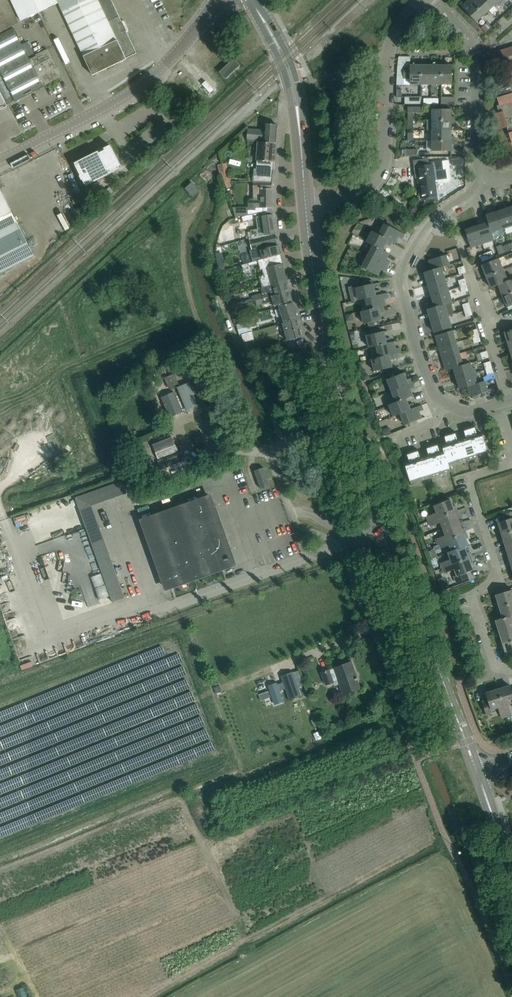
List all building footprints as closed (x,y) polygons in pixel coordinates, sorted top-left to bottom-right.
[(8,0),(0,0),(0,89),(8,104),(16,100),(17,102),(42,87),(42,85),(61,77),(47,50),(29,59),(12,26),(18,23),(8,0)] [(20,21),(58,2),(93,75),(137,53),(113,0),(10,0),(20,21)] [(496,17),(481,0),(469,0),(464,4),(462,2),(459,5),(476,22),(489,10),(493,15),(495,18),(496,17)] [(500,0),(481,0),(496,17),(498,16),(495,13),(498,10),(493,6),(500,0)] [(501,50),(503,58),(508,57),(511,71),(511,47),(501,50)] [(234,58),(219,72),(225,79),(240,65),(234,58)] [(410,84),(420,84),(421,61),(417,61),(417,65),(410,65),(410,67),(404,67),(404,78),(410,78),(410,84)] [(431,84),(431,65),(424,65),(424,61),(421,61),(420,84),(431,84)] [(441,84),(441,61),(437,61),(437,65),(431,65),(431,84),(441,84)] [(441,61),(441,84),(452,84),(452,65),(445,65),(445,62),(441,61)] [(505,81),(508,87),(495,91),(499,105),(496,105),(499,113),(495,115),(500,129),(506,127),(511,143),(511,78),(505,81)] [(206,80),(202,83),(210,92),(214,89),(206,80)] [(88,95),(93,92),(89,85),(84,88),(88,95)] [(172,110),(183,104),(180,97),(168,103),(172,110)] [(408,120),(413,120),(413,113),(420,113),(420,107),(408,107),(408,120)] [(432,120),(455,120),(455,116),(451,116),(451,109),(432,109),(432,120)] [(455,124),(455,120),(432,120),(432,130),(451,130),(451,124),(455,124)] [(247,141),(258,142),(275,143),(277,124),(265,123),(264,130),(248,129),(247,139),(247,141)] [(432,140),(455,140),(455,137),(451,137),(451,130),(432,130),(432,140)] [(455,140),(432,140),(432,151),(451,151),(451,144),(455,144),(455,140)] [(274,161),(275,143),(258,142),(257,160),(264,161),(274,161)] [(98,182),(96,179),(121,166),(111,146),(75,165),(85,184),(92,181),(94,184),(98,182)] [(31,154),(14,160),(16,165),(33,160),(31,154)] [(416,167),(421,198),(436,195),(435,182),(437,181),(438,184),(447,182),(449,181),(450,180),(451,178),(448,160),(442,161),(442,160),(430,162),(430,165),(416,167)] [(253,182),(272,182),(273,170),(254,168),(253,182)] [(272,208),(272,182),(253,182),(253,199),(250,199),(248,201),(248,207),(232,207),(236,217),(243,216),(246,215),(252,214),(261,212),(272,210),(272,208)] [(199,190),(192,183),(186,188),(193,196),(199,190)] [(109,187),(103,192),(107,196),(113,192),(109,187)] [(34,256),(0,188),(0,273),(34,256)] [(511,226),(511,219),(508,208),(497,212),(503,228),(511,226)] [(265,235),(275,234),(276,234),(272,210),(261,212),(262,216),(256,217),(258,229),(251,230),(251,232),(242,235),(244,240),(249,238),(259,236),(265,235)] [(382,219),(379,212),(370,217),(373,223),(382,219)] [(491,232),(503,228),(497,212),(486,215),(488,223),(491,232)] [(494,240),(491,232),(488,223),(477,226),(482,244),(494,240)] [(379,235),(395,243),(398,237),(402,239),(404,234),(385,224),(379,234),(379,235)] [(471,247),(482,244),(477,226),(465,230),(466,232),(463,233),(465,238),(467,237),(471,247)] [(357,237),(367,239),(369,233),(359,231),(357,237)] [(379,235),(379,234),(372,231),(366,242),(373,245),(389,253),(383,250),(386,244),(390,246),(392,242),(394,243),(395,243),(379,235)] [(280,254),(278,245),(275,234),(265,235),(259,236),(249,238),(252,249),(250,250),(253,262),(258,261),(263,259),(264,259),(280,254)] [(508,244),(502,247),(500,243),(495,245),(499,255),(510,250),(508,244)] [(386,260),(389,253),(373,245),(368,256),(387,266),(390,262),(386,260)] [(488,259),(494,257),(491,251),(485,253),(488,259)] [(482,262),(488,259),(485,253),(479,255),(482,262)] [(267,268),(283,264),(280,254),(264,259),(267,268)] [(425,274),(442,268),(442,266),(449,264),(446,255),(435,258),(435,256),(430,257),(431,259),(429,260),(432,270),(424,272),(425,274)] [(385,271),(387,266),(368,256),(362,267),(378,275),(381,269),(385,271)] [(486,276),(503,270),(498,258),(482,265),(486,276)] [(259,276),(262,287),(286,280),(283,264),(267,268),(264,259),(263,259),(258,261),(253,262),(241,265),(245,277),(253,275),(251,266),(259,263),(260,270),(262,269),(264,275),(259,276)] [(428,285),(446,280),(442,268),(425,274),(428,285)] [(508,281),(507,281),(503,270),(486,276),(491,288),(498,285),(508,281)] [(511,292),(511,279),(507,281),(508,281),(498,285),(503,296),(511,292)] [(253,301),(255,300),(289,291),(286,280),(262,287),(261,288),(262,293),(251,296),(253,301)] [(432,296),(449,291),(446,280),(428,285),(432,296)] [(358,299),(387,293),(380,294),(379,290),(375,291),(373,284),(356,287),(358,299)] [(279,306),(293,302),(289,291),(255,300),(257,305),(264,303),(264,304),(273,301),(274,307),(279,306)] [(428,310),(445,304),(445,303),(452,301),(449,291),(432,296),(435,307),(427,309),(428,310)] [(503,296),(507,307),(511,305),(511,292),(503,296)] [(361,311),(386,306),(384,299),(388,298),(387,293),(358,299),(358,300),(366,298),(368,309),(361,311)] [(229,308),(229,307),(235,306),(239,304),(236,296),(226,299),(229,308)] [(284,323),(298,319),(293,302),(279,306),(274,307),(275,307),(278,306),(284,323)] [(431,321),(448,316),(445,304),(428,310),(431,321)] [(386,306),(361,311),(364,323),(368,322),(369,327),(380,325),(379,320),(381,319),(380,312),(384,311),(383,307),(386,306)] [(448,316),(431,321),(435,332),(452,327),(448,316)] [(284,323),(282,323),(287,341),(293,339),(303,336),(298,319),(284,323)] [(368,344),(390,339),(390,337),(385,338),(384,331),(382,332),(380,326),(365,330),(368,344)] [(439,347),(456,342),(452,330),(435,335),(439,347)] [(379,356),(400,350),(400,347),(395,348),(394,341),(391,342),(390,339),(368,344),(369,347),(376,346),(379,356)] [(298,352),(310,348),(308,342),(296,346),(298,352)] [(442,358),(459,353),(456,342),(439,347),(442,358)] [(300,358),(312,354),(310,348),(298,352),(300,358)] [(400,350),(379,356),(379,357),(372,359),(375,371),(392,367),(390,360),(395,359),(394,354),(401,353),(400,350)] [(481,353),(482,359),(489,357),(487,351),(481,353)] [(454,368),(463,365),(459,353),(442,358),(446,370),(454,368)] [(314,362),(313,359),(312,354),(300,358),(302,365),(314,362)] [(454,379),(476,373),(474,368),(472,368),(470,362),(463,365),(454,368),(455,374),(453,375),(454,379)] [(175,385),(179,383),(175,373),(170,375),(175,385)] [(392,391),(412,382),(410,378),(406,379),(404,373),(387,379),(392,391)] [(467,387),(477,383),(475,378),(477,377),(476,373),(454,379),(455,383),(458,382),(460,389),(467,387)] [(166,377),(171,387),(175,385),(170,375),(166,377)] [(477,383),(467,387),(470,396),(472,396),(473,398),(478,397),(477,394),(488,391),(484,381),(477,383)] [(389,405),(413,395),(410,389),(414,387),(412,382),(392,391),(396,402),(389,404),(389,405)] [(177,388),(186,410),(198,406),(188,383),(177,388)] [(169,390),(163,393),(173,417),(179,414),(169,390)] [(393,416),(421,405),(414,407),(412,403),(408,405),(406,398),(413,396),(413,395),(389,405),(393,416)] [(421,405),(393,416),(394,416),(400,413),(405,425),(422,418),(419,411),(423,410),(421,405)] [(462,439),(468,459),(488,453),(482,433),(477,435),(474,425),(463,428),(466,438),(462,439)] [(154,464),(182,453),(172,426),(125,448),(135,471),(144,468),(142,463),(152,458),(154,464)] [(468,459),(462,439),(458,441),(455,431),(444,434),(447,444),(442,445),(450,471),(451,471),(449,465),(468,459)] [(450,471),(442,445),(444,451),(440,452),(437,443),(426,446),(429,456),(425,457),(431,477),(450,471)] [(431,477),(425,457),(420,458),(417,449),(407,452),(410,462),(405,463),(411,483),(431,477)] [(144,468),(135,471),(143,488),(190,469),(182,453),(154,464),(156,469),(146,473),(144,468)] [(154,464),(152,458),(142,463),(144,468),(154,464)] [(156,469),(154,464),(144,468),(146,473),(156,469)] [(270,485),(264,468),(264,467),(254,470),(261,489),(270,485)] [(132,478),(83,493),(106,566),(121,562),(102,501),(136,491),(132,478)] [(214,508),(210,497),(142,521),(146,532),(148,532),(163,572),(161,574),(166,588),(214,571),(214,569),(222,566),(222,564),(222,563),(221,561),(220,560),(218,560),(216,555),(230,550),(224,536),(223,536),(213,508),(214,508)] [(429,521),(457,510),(456,505),(453,506),(450,499),(434,506),(437,512),(427,516),(429,521)] [(443,528),(459,522),(457,516),(459,515),(457,510),(429,521),(430,525),(441,521),(443,528)] [(511,526),(511,512),(503,515),(505,520),(498,522),(501,529),(511,526)] [(437,544),(466,533),(464,528),(462,529),(459,522),(443,528),(446,535),(436,539),(437,544)] [(511,540),(511,526),(501,529),(498,530),(501,540),(504,539),(505,542),(511,540)] [(448,552),(468,545),(465,538),(468,537),(466,533),(437,544),(439,548),(449,544),(452,551),(448,552)] [(71,554),(69,578),(77,579),(79,583),(78,593),(86,594),(90,592),(91,583),(97,581),(98,571),(96,564),(97,556),(93,543),(91,560),(88,561),(87,570),(85,562),(86,559),(84,552),(84,544),(83,540),(78,539),(70,542),(69,547),(66,548),(68,553),(71,554)] [(442,568),(471,557),(469,552),(466,553),(464,547),(468,545),(448,552),(451,559),(440,563),(442,568)] [(471,557),(442,568),(444,572),(454,568),(457,575),(454,576),(456,582),(468,577),(466,572),(473,569),(470,562),(473,561),(471,557)] [(100,572),(105,595),(115,593),(110,570),(100,572)] [(446,582),(439,585),(442,590),(448,588),(446,582)] [(511,603),(511,590),(496,595),(498,602),(496,603),(497,607),(511,603)] [(511,615),(511,603),(497,607),(498,612),(501,611),(503,617),(493,621),(511,615)] [(511,628),(511,615),(493,621),(495,626),(498,625),(500,632),(511,628)] [(511,641),(511,628),(500,632),(502,639),(499,639),(500,644),(511,641)] [(500,644),(502,649),(505,648),(507,655),(511,654),(511,641),(500,644)] [(29,666),(41,662),(39,657),(27,661),(29,666)] [(351,661),(342,665),(322,672),(326,684),(333,682),(333,681),(338,679),(344,694),(360,688),(356,679),(358,679),(357,677),(355,678),(352,672),(355,671),(351,661)] [(293,672),(281,676),(289,699),(301,695),(293,672)] [(510,685),(503,688),(502,685),(493,688),(493,691),(498,707),(502,717),(511,714),(508,704),(511,703),(511,692),(510,685)] [(492,709),(498,707),(493,691),(486,692),(488,699),(483,701),(486,714),(492,712),(492,709)] [(313,733),(316,740),(321,738),(319,731),(313,733)] [(29,996),(39,993),(34,977),(24,980),(29,996)] [(13,991),(16,996),(22,996),(24,996),(19,987),(13,991)]
